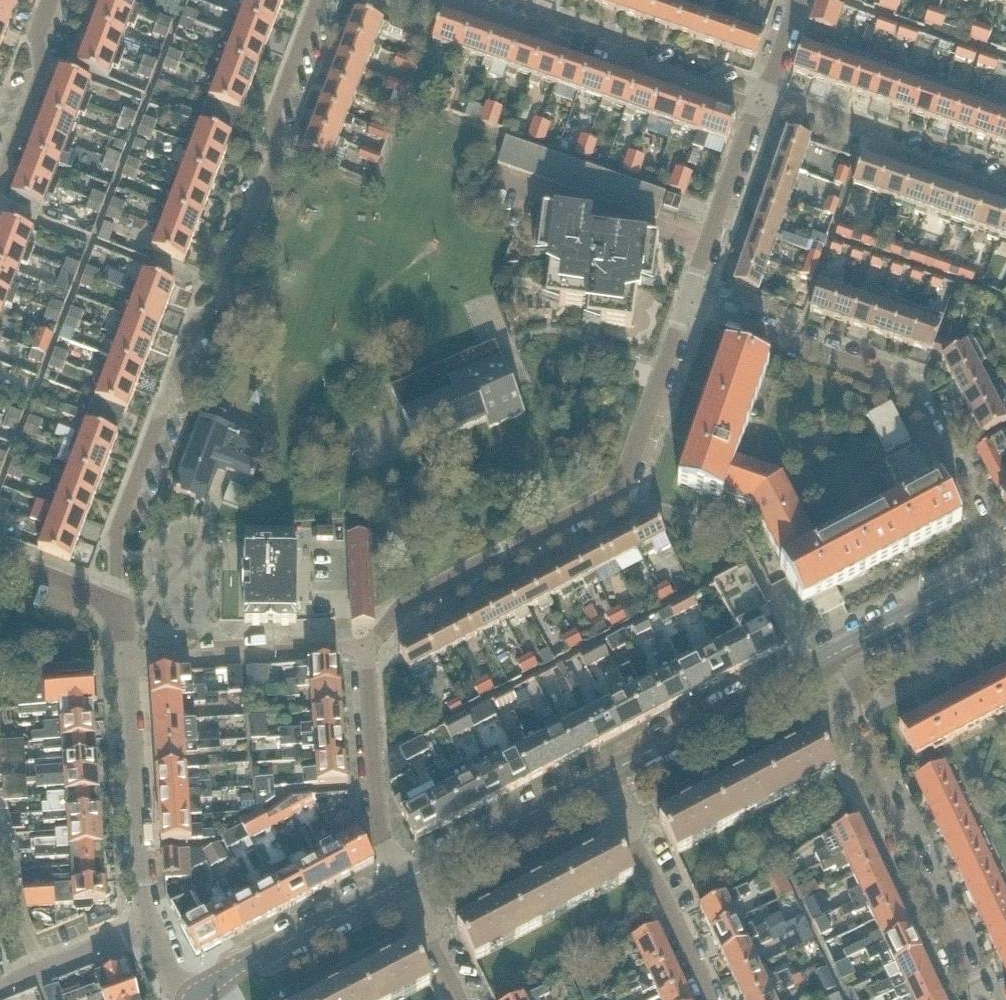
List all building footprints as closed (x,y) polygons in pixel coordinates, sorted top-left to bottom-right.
[(18,1),(14,0),(0,0),(0,25),(8,28),(18,1)] [(139,0),(103,0),(101,5),(138,19),(142,9),(136,7),(139,0)] [(281,9),(258,0),(242,0),(240,4),(246,6),(241,18),(273,30),(281,9)] [(284,0),(258,0),(281,9),(284,0)] [(628,0),(598,0),(597,4),(624,14),(628,0)] [(658,0),(628,0),(624,14),(650,23),(657,1),(658,0)] [(686,1),(682,0),(670,0),(668,5),(657,1),(650,23),(676,32),(684,10),(683,10),(686,1)] [(844,7),(821,0),(819,0),(815,10),(840,19),(844,7)] [(891,0),(882,0),(879,7),(888,10),(891,0)] [(888,10),(897,13),(901,0),(891,0),(888,10)] [(134,28),(138,19),(101,5),(93,25),(125,37),(129,26),(134,28)] [(934,26),(939,12),(930,9),(925,23),(934,26)] [(183,18),(196,23),(199,15),(186,10),(183,18)] [(703,41),(710,19),(712,14),(700,10),(698,15),(684,10),(676,32),(703,41)] [(836,31),(840,19),(815,10),(811,22),(836,31)] [(734,28),(739,15),(725,11),(721,23),(710,19),(703,41),(729,50),(737,28),(734,28)] [(939,12),(934,26),(941,28),(939,32),(955,38),(958,29),(944,24),(947,15),(939,12)] [(347,37),(374,48),(380,32),(388,35),(391,26),(356,13),(347,37)] [(455,58),(467,23),(443,15),(439,27),(438,27),(436,31),(437,31),(433,42),(449,48),(446,55),(455,58)] [(866,26),(868,19),(859,15),(856,23),(866,26)] [(156,26),(170,31),(173,21),(160,16),(156,26)] [(188,44),(196,23),(183,18),(175,39),(188,44)] [(265,50),(273,30),(241,18),(237,29),(232,26),(228,36),(265,50)] [(894,36),(898,26),(880,20),(876,30),(894,36)] [(748,33),(751,24),(741,21),(739,29),(737,28),(729,50),(756,59),(759,51),(760,51),(761,47),(761,46),(764,38),(748,33)] [(481,59),(491,31),(467,23),(455,58),(468,63),(470,55),(481,59)] [(8,28),(0,25),(0,49),(8,28)] [(120,48),(125,37),(93,25),(85,46),(122,60),(126,51),(120,48)] [(980,42),(985,28),(975,25),(970,39),(980,42)] [(166,40),(170,31),(156,26),(153,34),(166,40)] [(916,44),(920,34),(902,28),(898,38),(916,44)] [(985,28),(980,42),(988,44),(992,31),(985,28)] [(870,48),(876,32),(868,29),(862,46),(870,48)] [(505,81),(507,75),(519,41),(500,34),(491,31),(481,59),(479,66),(492,71),(490,76),(505,81)] [(423,48),(426,40),(407,32),(404,41),(423,48)] [(257,71),(265,50),(228,36),(225,45),(230,48),(226,59),(257,71)] [(382,50),(374,48),(347,37),(338,60),(366,71),(371,56),(378,59),(382,50)] [(827,44),(807,38),(806,37),(794,72),(815,79),(827,44)] [(533,77),(542,49),(519,41),(507,75),(516,79),(518,72),(533,77)] [(834,86),(847,51),(827,44),(815,79),(834,86)] [(948,56),(951,47),(941,44),(938,53),(948,56)] [(119,70),(122,60),(85,46),(77,67),(109,79),(113,67),(119,70)] [(974,64),(978,54),(960,47),(956,57),(974,64)] [(557,85),(566,57),(542,49),(533,77),(530,84),(539,87),(542,80),(557,85)] [(167,60),(180,64),(183,55),(170,51),(167,60)] [(855,93),(867,58),(847,51),(834,86),(855,93)] [(996,71),(1000,61),(982,55),(978,65),(996,71)] [(414,71),(417,64),(398,57),(395,64),(414,71)] [(580,93),(590,65),(566,57),(557,85),(580,93)] [(141,66),(154,71),(158,63),(144,58),(141,66)] [(875,100),(887,65),(867,58),(855,93),(875,100)] [(250,91),(257,71),(226,59),(222,69),(216,68),(213,77),(250,91)] [(176,74),(180,64),(167,60),(164,68),(176,74)] [(357,94),(366,71),(338,60),(329,84),(357,94)] [(604,101),(613,73),(590,65),(580,93),(604,101)] [(894,107),(907,72),(887,65),(875,100),(894,107)] [(151,81),(154,71),(141,66),(138,75),(151,81)] [(391,80),(411,86),(415,76),(394,69),(391,80)] [(92,83),(73,76),(60,71),(51,93),(89,107),(92,98),(87,96),(92,83)] [(914,114),(927,79),(907,72),(894,107),(914,114)] [(627,109),(637,82),(613,73),(604,101),(601,108),(610,111),(612,104),(627,109)] [(241,112),(250,91),(213,77),(209,86),(215,88),(210,100),(239,111),(241,112)] [(934,121),(946,86),(927,79),(914,114),(934,121)] [(405,96),(408,88),(389,81),(387,89),(405,96)] [(651,118),(661,90),(637,82),(627,109),(625,116),(634,119),(636,112),(651,118)] [(348,118),(357,94),(329,84),(320,107),(348,118)] [(954,128),(966,92),(946,86),(934,121),(954,128)] [(456,93),(444,89),(441,87),(435,107),(450,112),(456,93)] [(675,126),(684,98),(661,90),(651,118),(649,124),(658,127),(660,121),(675,126)] [(974,135),(986,99),(966,92),(954,128),(974,135)] [(85,116),(89,107),(51,93),(44,113),(76,126),(80,114),(85,116)] [(558,97),(553,95),(550,104),(555,106),(558,97)] [(708,106),(688,99),(684,98),(675,126),(672,134),(681,137),(683,129),(698,134),(708,106)] [(1005,108),(1005,106),(986,99),(974,135),(994,142),(1005,108)] [(232,131),(239,111),(210,100),(200,125),(225,134),(227,129),(232,131)] [(396,118),(399,111),(380,103),(377,111),(396,118)] [(479,123),(484,111),(480,110),(481,106),(471,103),(466,118),(479,123)] [(490,125),(496,107),(488,104),(482,123),(490,125)] [(737,116),(713,108),(708,106),(698,134),(727,144),(737,116)] [(355,120),(348,118),(320,107),(312,130),(339,141),(344,128),(351,130),(355,120)] [(496,107),(490,125),(497,128),(503,109),(496,107)] [(189,121),(193,113),(181,108),(178,116),(189,121)] [(994,142),(1005,146),(1005,108),(994,142)] [(554,119),(556,112),(548,109),(545,116),(554,119)] [(122,118),(135,124),(138,116),(124,111),(122,118)] [(71,137),(76,126),(44,113),(36,134),(73,148),(77,139),(71,137)] [(131,134),(135,124),(122,118),(118,129),(131,134)] [(142,127),(154,132),(158,123),(145,118),(142,127)] [(537,142),(544,123),(535,120),(529,139),(537,142)] [(544,123),(537,142),(544,144),(550,125),(544,123)] [(232,137),(225,134),(200,125),(196,137),(190,135),(187,144),(224,158),(232,137)] [(151,141),(154,132),(142,127),(138,136),(151,141)] [(387,142),(390,134),(371,127),(368,135),(387,142)] [(347,144),(339,141),(312,130),(303,154),(314,159),(314,160),(318,161),(330,165),(336,150),(343,153),(347,144)] [(70,157),(73,148),(36,134),(28,154),(60,166),(64,155),(70,157)] [(800,172),(811,141),(788,134),(777,164),(800,172)] [(584,158),(591,139),(583,136),(576,155),(584,158)] [(591,139),(584,158),(591,160),(598,141),(591,139)] [(144,152),(148,144),(137,140),(133,148),(144,152)] [(510,167),(518,144),(507,140),(499,163),(510,167)] [(123,152),(126,144),(116,141),(113,148),(123,152)] [(216,179),(224,158),(187,144),(183,154),(189,156),(185,167),(216,179)] [(522,171),(529,148),(518,144),(510,167),(522,171)] [(533,175),(541,152),(529,148),(522,171),(533,175)] [(379,165),(381,157),(362,150),(359,158),(379,165)] [(106,160),(119,165),(122,157),(109,152),(106,160)] [(544,179),(552,156),(541,152),(533,175),(544,179)] [(632,174),(638,155),(630,152),(623,171),(632,174)] [(56,178),(60,166),(28,154),(20,175),(58,190),(61,180),(56,178)] [(638,155),(632,174),(638,176),(645,157),(638,155)] [(556,183),(563,160),(552,156),(544,179),(556,183)] [(115,175),(119,165),(106,160),(102,170),(115,175)] [(126,168),(139,173),(142,165),(129,160),(126,168)] [(567,187),(575,164),(563,160),(556,183),(567,187)] [(879,195),(888,168),(863,160),(854,186),(879,195)] [(578,191),(586,168),(575,164),(567,187),(578,191)] [(790,202),(800,172),(777,164),(767,194),(790,202)] [(208,200),(216,179),(185,167),(180,178),(175,176),(171,185),(208,200)] [(135,183),(139,173),(126,168),(122,178),(135,183)] [(590,194),(597,172),(586,168),(578,191),(590,194)] [(912,176),(902,173),(888,168),(879,195),(898,201),(896,206),(901,207),(903,203),(912,176)] [(679,190),(685,171),(677,169),(671,187),(679,190)] [(685,171),(679,190),(686,193),(692,174),(685,171)] [(601,198),(609,176),(597,172),(590,194),(601,198)] [(845,187),(849,175),(842,172),(837,185),(845,187)] [(90,202),(58,190),(20,175),(12,196),(43,208),(44,209),(49,197),(54,199),(87,211),(90,202)] [(612,202),(620,180),(609,176),(601,198),(612,202)] [(936,185),(927,181),(912,176),(903,203),(922,210),(921,214),(926,216),(927,212),(936,185)] [(624,206),(631,184),(620,180),(612,202),(624,206)] [(635,210),(643,187),(631,184),(624,206),(635,210)] [(200,220),(208,200),(171,185),(167,195),(173,197),(169,208),(189,216),(200,220)] [(961,193),(951,190),(936,185),(927,212),(941,216),(939,222),(949,226),(951,220),(961,193)] [(646,214),(654,191),(643,187),(635,210),(646,214)] [(658,218),(666,195),(654,191),(646,214),(658,218)] [(835,218),(836,216),(843,195),(830,191),(822,213),(835,218)] [(90,202),(103,207),(107,198),(94,193),(90,202)] [(985,202),(975,198),(961,193),(951,220),(965,225),(963,230),(974,234),(975,228),(985,202)] [(780,232),(790,202),(767,194),(756,224),(780,232)] [(678,213),(683,201),(669,196),(664,208),(678,213)] [(110,209),(123,214),(126,205),(113,200),(110,209)] [(100,216),(103,207),(90,202),(87,211),(100,216)] [(1000,207),(985,202),(975,228),(990,233),(988,239),(999,243),(1001,237),(1005,222),(1005,209),(1000,207)] [(200,220),(189,216),(169,208),(165,219),(159,217),(156,227),(193,241),(200,220)] [(119,223),(123,214),(110,209),(107,218),(119,223)] [(613,241),(600,240),(602,224),(589,220),(589,218),(545,212),(540,243),(542,243),(551,244),(549,258),(553,259),(548,287),(549,287),(548,291),(544,302),(560,308),(561,304),(589,308),(589,311),(603,313),(602,322),(601,324),(632,328),(638,285),(642,285),(644,271),(652,272),(652,273),(654,273),(658,242),(613,236),(613,241)] [(35,233),(3,220),(0,228),(0,245),(32,257),(36,246),(31,244),(35,233)] [(769,262),(780,232),(756,224),(746,254),(769,262)] [(109,228),(103,226),(98,241),(106,244),(109,237),(109,228)] [(851,240),(854,231),(840,226),(837,235),(851,240)] [(184,262),(193,241),(156,227),(152,236),(158,238),(153,250),(184,262)] [(813,244),(824,248),(828,237),(817,234),(813,244)] [(877,249),(880,240),(865,235),(862,243),(877,249)] [(841,255),(844,247),(835,243),(832,252),(841,255)] [(901,257),(904,248),(889,243),(886,252),(901,257)] [(825,248),(824,248),(813,244),(803,273),(813,276),(814,276),(825,248)] [(32,257),(0,245),(0,268),(19,276),(22,266),(28,268),(32,257)] [(862,262),(865,254),(855,250),(852,259),(862,262)] [(926,266),(929,257),(914,251),(910,260),(926,266)] [(758,293),(769,262),(746,254),(735,285),(758,293)] [(882,269),(885,261),(875,257),(872,266),(882,269)] [(64,269),(78,274),(81,266),(68,260),(64,269)] [(950,274),(953,265),(937,260),(934,269),(950,274)] [(902,276),(905,268),(895,264),(892,273),(902,276)] [(19,276),(0,268),(0,292),(16,298),(21,287),(15,285),(19,276)] [(85,277),(98,282),(101,273),(88,268),(85,277)] [(974,282),(977,273),(962,268),(959,277),(974,282)] [(74,284),(78,274),(64,269),(61,279),(74,284)] [(922,283),(925,275),(916,271),(913,280),(922,283)] [(810,285),(813,276),(803,273),(800,281),(810,285)] [(167,308),(175,286),(144,274),(140,285),(134,283),(130,294),(167,308)] [(832,318),(841,293),(844,283),(823,276),(811,311),(832,318)] [(94,291),(98,282),(85,277),(81,286),(94,291)] [(942,290),(945,281),(935,278),(933,287),(942,290)] [(808,293),(810,285),(800,281),(793,302),(803,306),(808,293)] [(872,332),(884,297),(864,291),(861,300),(852,325),(872,332)] [(16,298),(0,292),(0,315),(3,316),(7,307),(12,309),(16,298)] [(852,325),(861,300),(841,293),(832,318),(852,325)] [(159,329),(167,308),(130,294),(126,305),(131,308),(128,317),(159,329)] [(892,339),(904,304),(884,297),(872,332),(892,339)] [(49,310),(62,315),(65,306),(52,301),(49,310)] [(912,346),(924,311),(904,304),(892,339),(912,346)] [(961,325),(966,309),(957,306),(952,322),(961,325)] [(69,317),(82,323),(86,314),(72,309),(69,317)] [(58,325),(62,315),(49,310),(45,320),(58,325)] [(932,353),(937,341),(944,318),(924,311),(912,346),(931,352),(932,353)] [(79,332),(82,323),(69,317),(65,327),(79,332)] [(151,349),(159,329),(128,317),(124,326),(119,324),(114,335),(151,349)] [(72,345),(77,333),(65,329),(61,340),(72,345)] [(143,370),(151,349),(114,335),(110,346),(116,349),(112,358),(143,370)] [(963,350),(942,343),(937,341),(932,353),(931,352),(930,355),(943,359),(953,379),(977,366),(986,362),(976,342),(963,350)] [(33,351),(46,356),(50,348),(36,342),(33,351)] [(504,366),(496,346),(495,344),(392,387),(396,397),(419,450),(487,421),(490,429),(525,414),(504,366)] [(769,364),(745,355),(726,349),(679,485),(722,500),(724,495),(752,505),(759,517),(784,565),(781,567),(802,607),(813,602),(816,608),(818,607),(840,596),(836,589),(961,523),(940,482),(934,485),(915,448),(886,463),(906,501),(818,547),(782,479),(735,463),(769,364)] [(53,359),(67,364),(70,355),(57,350),(53,359)] [(43,366),(46,356),(33,351),(29,361),(43,366)] [(136,390),(143,370),(112,358),(108,367),(103,365),(99,376),(136,390)] [(63,374),(67,364),(53,359),(50,368),(63,374)] [(17,388),(34,394),(44,369),(26,362),(17,388)] [(963,398),(987,385),(977,366),(953,379),(963,398)] [(57,387),(61,377),(49,373),(45,382),(57,387)] [(127,412),(136,390),(99,376),(94,387),(100,390),(96,400),(125,411),(127,412)] [(991,393),(987,385),(963,398),(973,416),(997,404),(1005,399),(1000,389),(991,393)] [(118,430),(125,411),(96,400),(87,424),(118,436),(111,433),(113,428),(118,430)] [(1005,424),(1005,421),(997,404),(973,416),(983,435),(1005,424)] [(227,414),(208,407),(204,405),(200,416),(202,417),(175,491),(178,492),(177,493),(181,495),(182,493),(205,502),(219,466),(253,479),(268,443),(234,430),(222,425),(227,414)] [(888,454),(911,442),(892,405),(869,417),(888,454)] [(76,420),(79,411),(67,407),(64,415),(76,420)] [(7,419),(21,424),(24,415),(11,410),(7,419)] [(27,427),(41,432),(44,423),(31,417),(27,427)] [(17,433),(21,424),(7,419),(4,428),(17,433)] [(110,458),(118,436),(87,424),(83,435),(77,433),(73,444),(110,458)] [(37,441),(41,432),(27,427),(24,436),(37,441)] [(1005,506),(1005,434),(977,449),(1000,494),(1005,506)] [(102,478),(110,458),(73,444),(69,455),(74,457),(71,466),(102,478)] [(5,465),(8,456),(0,453),(0,463),(5,465)] [(12,467),(25,472),(28,463),(16,458),(12,467)] [(94,499),(102,478),(71,466),(67,476),(61,474),(57,485),(94,499)] [(21,482),(25,472),(12,467),(8,477),(21,482)] [(236,475),(230,495),(246,500),(252,481),(236,475)] [(86,520),(94,499),(57,485),(53,496),(58,498),(55,508),(86,520)] [(9,513),(13,505),(0,500),(0,510),(9,513)] [(79,540),(86,520),(55,508),(51,517),(46,515),(41,526),(79,540)] [(9,513),(0,510),(0,521),(6,523),(9,513)] [(645,558),(655,552),(651,545),(666,537),(655,517),(630,530),(641,550),(645,558)] [(70,561),(79,540),(41,526),(37,537),(43,539),(39,549),(70,561)] [(318,530),(317,540),(334,540),(334,530),(318,530)] [(617,562),(641,550),(630,530),(607,542),(617,562)] [(371,537),(349,538),(349,550),(353,624),(375,623),(374,615),(371,537)] [(594,575),(617,562),(607,542),(583,555),(594,575)] [(297,623),(297,549),(246,548),(245,623),(297,623)] [(598,582),(594,575),(583,555),(561,566),(572,586),(583,581),(587,588),(598,582)] [(576,594),(572,586),(561,566),(539,578),(550,598),(561,592),(565,600),(576,594)] [(774,643),(783,638),(746,569),(715,585),(741,635),(756,663),(778,651),(774,643)] [(554,606),(550,598),(539,578),(517,589),(527,610),(538,604),(543,611),(554,606)] [(661,588),(666,598),(673,595),(667,584),(661,588)] [(659,602),(666,598),(661,588),(653,592),(659,602)] [(531,617),(527,610),(517,589),(495,601),(497,605),(505,621),(516,615),(520,623),(531,617)] [(675,618),(698,606),(693,597),(670,609),(675,618)] [(505,621),(497,605),(495,601),(473,613),(483,633),(505,621)] [(636,601),(621,608),(628,622),(643,614),(636,601)] [(614,612),(619,623),(627,619),(621,608),(614,612)] [(612,627),(619,623),(614,612),(606,616),(612,627)] [(461,645),(483,633),(473,613),(450,624),(461,645)] [(638,637),(653,630),(647,619),(633,627),(638,637)] [(708,626),(714,637),(721,633),(715,623),(708,626)] [(436,657),(461,645),(450,624),(426,637),(436,657)] [(707,641),(714,637),(708,626),(701,630),(707,641)] [(613,653),(631,643),(625,631),(607,641),(613,653)] [(570,635),(575,646),(582,643),(577,632),(570,635)] [(568,650),(575,646),(570,635),(562,639),(568,650)] [(734,674),(756,663),(741,635),(719,647),(734,674)] [(411,671),(436,657),(426,637),(400,650),(411,671)] [(587,668),(610,657),(603,644),(580,655),(587,668)] [(663,650),(669,661),(676,657),(670,646),(663,650)] [(711,686),(734,674),(719,647),(697,659),(711,686)] [(669,661),(663,650),(662,648),(655,652),(661,662),(656,665),(663,677),(652,683),(666,710),(689,698),(674,671),(669,661)] [(545,665),(554,661),(548,649),(539,654),(545,665)] [(525,659),(530,670),(538,666),(532,655),(525,659)] [(524,673),(530,670),(525,659),(518,663),(524,673)] [(689,698),(711,686),(697,659),(674,671),(689,698)] [(341,687),(339,666),(339,663),(297,665),(298,682),(287,682),(288,691),(300,690),(311,689),(341,687)] [(49,680),(53,679),(46,665),(43,666),(42,665),(18,676),(20,709),(93,704),(93,703),(96,703),(94,678),(57,681),(57,682),(50,682),(49,680)] [(642,688),(630,665),(617,672),(629,694),(644,722),(666,710),(652,683),(642,688)] [(259,668),(247,668),(248,691),(260,691),(259,668)] [(244,693),(242,669),(228,670),(230,694),(244,693)] [(934,749),(1005,711),(1005,671),(900,727),(917,758),(934,749)] [(153,699),(182,697),(194,696),(193,688),(193,683),(193,672),(151,674),(153,699)] [(629,694),(617,672),(606,678),(607,681),(605,682),(607,687),(610,686),(618,700),(607,706),(621,733),(644,722),(629,694)] [(481,682),(487,693),(494,689),(488,678),(481,682)] [(479,697),(487,693),(481,682),(474,686),(479,697)] [(194,696),(206,696),(205,687),(193,688),(194,696)] [(313,714),(342,711),(341,687),(311,689),(313,714)] [(288,699),(300,698),(300,690),(288,691),(288,699)] [(499,710),(518,700),(513,690),(493,700),(499,710)] [(573,697),(579,708),(586,704),(580,693),(573,697)] [(201,704),(206,704),(206,696),(194,696),(182,697),(153,699),(154,723),(183,721),(202,719),(201,704)] [(572,711),(579,708),(573,697),(566,700),(572,711)] [(452,714),(463,708),(459,701),(448,706),(452,714)] [(63,724),(94,721),(93,704),(20,709),(21,717),(47,715),(48,724),(63,724)] [(543,724),(540,725),(530,705),(522,708),(528,720),(533,729),(540,743),(554,769),(576,757),(562,730),(550,736),(543,724)] [(483,727),(497,719),(490,706),(476,714),(483,727)] [(598,745),(621,733),(607,706),(584,718),(598,745)] [(533,729),(528,720),(522,708),(515,712),(526,733),(522,735),(528,748),(517,754),(531,781),(554,769),(540,743),(533,729)] [(281,739),(344,735),(342,711),(313,714),(314,729),(280,731),(281,739)] [(452,740),(475,728),(467,714),(445,725),(452,740)] [(576,757),(598,745),(584,718),(562,730),(576,757)] [(266,719),(250,720),(251,743),(266,743),(266,735),(267,735),(266,719)] [(33,744),(95,739),(94,721),(63,724),(63,733),(32,735),(33,744)] [(184,733),(183,721),(154,723),(156,747),(185,745),(221,743),(220,734),(197,735),(196,732),(184,733)] [(317,761),(346,759),(344,735),(281,739),(282,749),(303,747),(304,750),(316,749),(317,761)] [(782,800),(836,772),(818,738),(765,766),(782,800)] [(65,759),(96,757),(95,739),(33,744),(31,744),(31,752),(64,750),(65,759)] [(26,753),(25,744),(25,741),(1,743),(1,755),(26,753)] [(158,771),(187,769),(186,756),(198,755),(198,752),(221,750),(221,743),(185,745),(156,747),(158,771)] [(413,761),(423,755),(418,744),(407,750),(413,761)] [(505,760),(498,747),(488,753),(509,792),(531,781),(517,754),(505,760)] [(925,774),(943,765),(934,749),(917,758),(925,773),(925,774)] [(392,783),(413,773),(401,752),(390,758),(392,783)] [(27,765),(26,762),(26,753),(1,755),(2,767),(27,765)] [(509,792),(488,753),(477,759),(484,771),(472,777),(486,804),(497,798),(509,792)] [(98,775),(96,757),(65,759),(66,769),(55,769),(55,767),(37,769),(38,779),(98,775)] [(295,787),(319,785),(348,783),(346,759),(317,761),(318,773),(306,774),(306,777),(294,778),(295,787)] [(444,778),(451,774),(445,763),(438,767),(444,778)] [(927,801),(955,787),(945,764),(943,765),(925,774),(925,773),(915,777),(927,801)] [(3,779),(28,777),(27,765),(2,767),(3,779)] [(486,804),(472,777),(466,766),(454,773),(459,784),(449,789),(463,816),(486,804)] [(730,828),(782,800),(765,766),(713,794),(730,828)] [(449,789),(444,778),(438,767),(427,773),(439,795),(427,801),(441,828),(463,816),(449,789)] [(187,781),(187,769),(158,771),(159,795),(188,793),(200,792),(200,784),(199,781),(187,781)] [(99,793),(98,775),(38,779),(38,790),(57,788),(57,786),(67,785),(68,795),(99,793)] [(28,789),(28,780),(28,777),(3,779),(4,791),(28,789)] [(262,809),(275,800),(273,779),(255,781),(257,812),(262,809)] [(200,792),(212,791),(212,783),(200,784),(200,792)] [(937,824),(966,810),(955,787),(927,801),(937,824)] [(29,802),(29,798),(28,789),(4,791),(5,803),(29,802)] [(159,795),(161,819),(190,817),(203,816),(202,801),(213,800),(212,791),(200,792),(188,793),(159,795)] [(44,815),(49,815),(100,811),(99,793),(68,795),(49,797),(49,806),(43,806),(44,815)] [(286,800),(294,815),(316,804),(311,794),(292,796),(286,800)] [(427,801),(413,808),(406,794),(396,799),(403,813),(402,813),(417,841),(441,828),(427,801)] [(678,855),(730,828),(713,794),(660,821),(678,855)] [(243,812),(256,811),(255,795),(241,796),(243,812)] [(295,817),(294,815),(286,800),(266,815),(273,829),(295,817)] [(242,823),(244,828),(251,840),(251,841),(273,829),(266,815),(262,809),(257,812),(256,813),(242,823)] [(948,846),(977,832),(966,810),(937,824),(948,846)] [(100,811),(49,815),(44,815),(45,823),(69,821),(70,831),(101,829),(100,811)] [(359,833),(358,834),(348,814),(327,825),(338,845),(337,846),(339,849),(340,849),(353,874),(373,863),(373,864),(375,863),(359,833)] [(14,831),(26,830),(25,816),(11,817),(14,831)] [(203,829),(191,830),(190,817),(161,819),(163,843),(192,842),(216,840),(215,832),(203,832),(203,829)] [(844,855),(869,843),(859,821),(833,833),(839,845),(816,855),(817,858),(821,866),(833,860),(844,855)] [(251,840),(244,828),(223,839),(229,851),(251,840)] [(33,851),(36,851),(103,847),(101,829),(70,831),(57,832),(57,841),(32,842),(33,851)] [(318,845),(310,829),(303,833),(318,860),(331,886),(353,874),(340,849),(339,849),(328,855),(322,843),(318,845)] [(958,868),(987,854),(977,832),(948,846),(958,868)] [(854,877),(880,865),(869,843),(844,855),(833,860),(836,868),(838,873),(850,868),(854,877)] [(213,869),(229,860),(220,844),(204,853),(213,869)] [(581,907),(634,879),(616,844),(563,872),(581,907)] [(104,865),(103,847),(36,851),(37,860),(72,858),(72,867),(104,865)] [(193,879),(193,871),(191,851),(180,852),(181,874),(165,875),(165,881),(193,879)] [(191,851),(193,871),(207,864),(200,851),(191,851)] [(165,875),(181,874),(180,852),(163,853),(165,875)] [(969,890),(998,876),(987,854),(958,868),(969,890)] [(310,865),(306,858),(302,856),(292,862),(291,861),(290,861),(296,872),(309,897),(331,886),(318,860),(310,865)] [(824,873),(836,868),(833,860),(821,866),(824,873)] [(24,888),(25,888),(54,887),(105,883),(104,865),(72,867),(73,877),(23,880),(24,888)] [(868,897),(890,887),(880,865),(854,877),(860,890),(849,895),(849,896),(853,904),(864,899),(868,897)] [(287,909),(309,897),(296,872),(274,883),(287,909)] [(529,934),(581,907),(563,872),(511,900),(529,934)] [(1005,900),(1005,894),(998,876),(969,890),(980,913),(1005,900)] [(224,896),(231,892),(225,882),(219,885),(224,895),(224,896)] [(815,882),(799,889),(804,900),(820,893),(815,882)] [(27,908),(75,905),(74,904),(107,901),(105,883),(54,887),(25,888),(24,888),(27,908)] [(265,920),(287,909),(274,883),(252,895),(265,920)] [(740,900),(751,895),(747,887),(736,892),(740,900)] [(900,909),(890,887),(868,897),(864,899),(853,904),(857,912),(858,914),(869,908),(875,921),(900,909)] [(234,894),(232,894),(231,892),(224,896),(230,907),(243,932),(265,920),(252,895),(239,902),(235,894),(234,894)] [(736,921),(730,908),(741,903),(740,900),(736,892),(701,909),(701,910),(702,910),(712,933),(736,921)] [(208,918),(205,913),(195,894),(172,906),(172,907),(182,926),(197,956),(221,943),(208,918)] [(221,943),(243,932),(230,907),(224,896),(224,895),(214,901),(217,907),(205,913),(208,918),(221,943)] [(842,910),(853,904),(849,896),(830,906),(833,914),(842,910)] [(475,962),(529,934),(511,900),(458,928),(475,962)] [(1005,928),(1005,900),(980,913),(990,935),(1005,928)] [(857,912),(853,904),(842,910),(845,917),(857,912)] [(794,921),(803,917),(798,906),(789,910),(794,921)] [(844,953),(848,961),(866,952),(885,943),(890,941),(911,931),(900,909),(875,921),(880,932),(869,937),(870,941),(844,953)] [(832,932),(826,918),(815,923),(822,937),(832,932)] [(752,926),(741,931),(736,921),(712,933),(723,956),(747,944),(757,940),(758,939),(770,934),(766,926),(755,932),(752,926)] [(1005,955),(1005,928),(990,935),(1000,957),(1005,955)] [(649,976),(674,964),(658,929),(633,941),(639,955),(635,957),(640,968),(644,966),(649,976)] [(906,960),(921,953),(911,931),(890,941),(885,943),(866,952),(871,963),(879,958),(885,971),(886,970),(889,969),(896,966),(895,965),(906,960)] [(761,947),(773,941),(770,934),(758,939),(757,940),(761,947)] [(734,979),(758,968),(747,944),(723,956),(734,979)] [(432,985),(414,951),(361,978),(372,999),(402,999),(432,985)] [(931,975),(921,953),(906,960),(895,965),(896,966),(889,969),(886,970),(891,982),(871,991),(875,999),(878,999),(931,975)] [(133,984),(124,960),(111,965),(113,971),(96,977),(100,987),(96,989),(96,987),(64,999),(57,981),(53,983),(55,987),(44,991),(47,999),(88,999),(133,984)] [(660,999),(685,987),(674,964),(649,976),(638,981),(627,986),(631,994),(641,989),(644,995),(655,990),(660,999)] [(758,968),(734,979),(744,999),(749,999),(769,991),(792,980),(788,971),(777,976),(765,981),(758,968)] [(627,986),(638,981),(635,974),(624,979),(627,986)] [(784,993),(805,983),(801,975),(792,980),(769,991),(749,999),(787,999),(784,993)] [(942,996),(931,975),(878,999),(898,999),(899,999),(901,999),(934,999),(942,996)] [(361,978),(319,999),(372,999),(361,978)] [(846,989),(851,999),(860,999),(858,995),(858,992),(870,986),(867,979),(846,989)] [(133,984),(88,999),(138,999),(133,984)] [(685,987),(660,999),(691,999),(685,987)] [(550,995),(546,988),(524,998),(520,999),(540,999),(550,995)]
